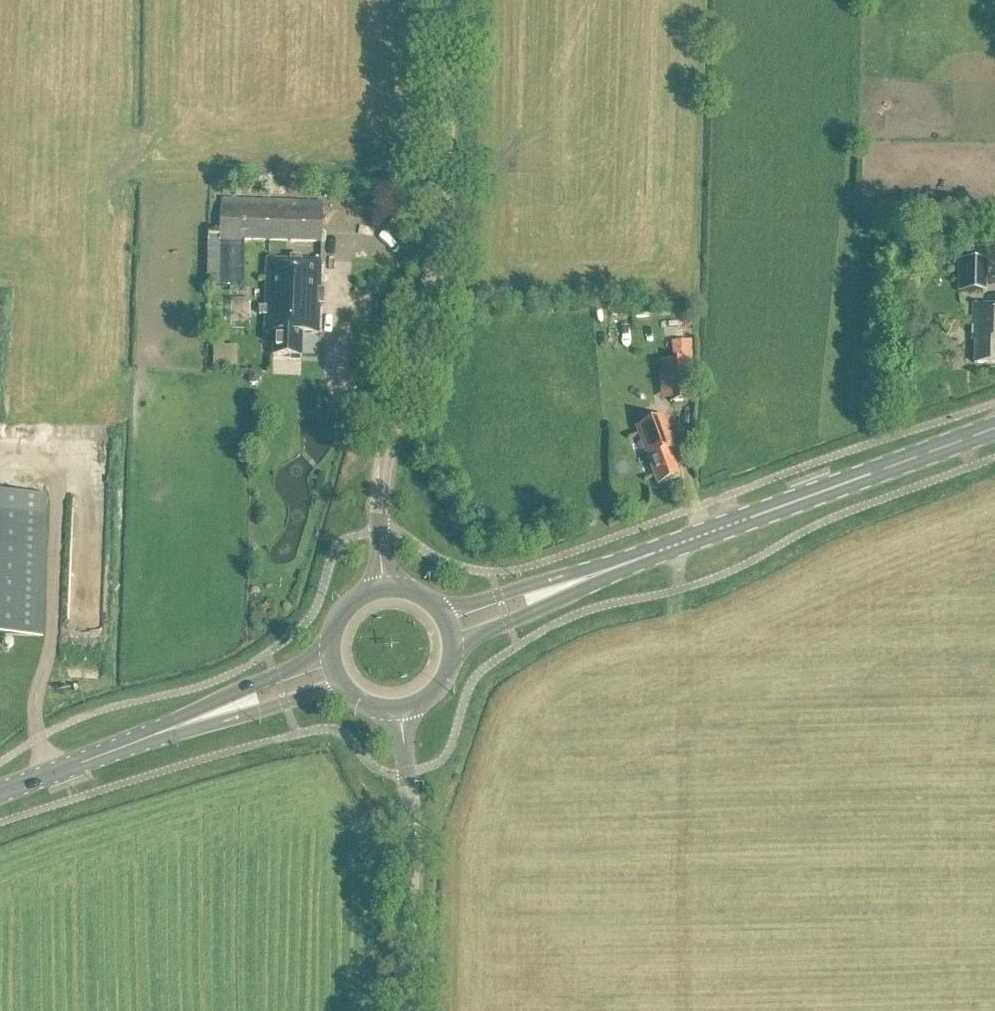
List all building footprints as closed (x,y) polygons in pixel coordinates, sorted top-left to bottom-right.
[(322,245),(323,211),(221,208),(220,240),(322,245)] [(268,265),(265,336),(274,336),(273,360),(302,361),(302,337),(318,338),(320,266),(268,265)] [(985,265),(960,265),(959,295),(984,295),(985,265)] [(973,307),(972,343),(975,343),(975,366),(994,366),(994,308),(973,307)] [(673,364),(668,364),(670,404),(694,403),(691,344),(672,345),(673,364)] [(250,373),(250,385),(255,385),(256,385),(262,380),(262,373),(250,373)] [(659,486),(679,479),(668,452),(675,449),(664,420),(636,431),(646,456),(647,456),(659,486)] [(45,497),(0,495),(0,637),(40,638),(45,497)]
